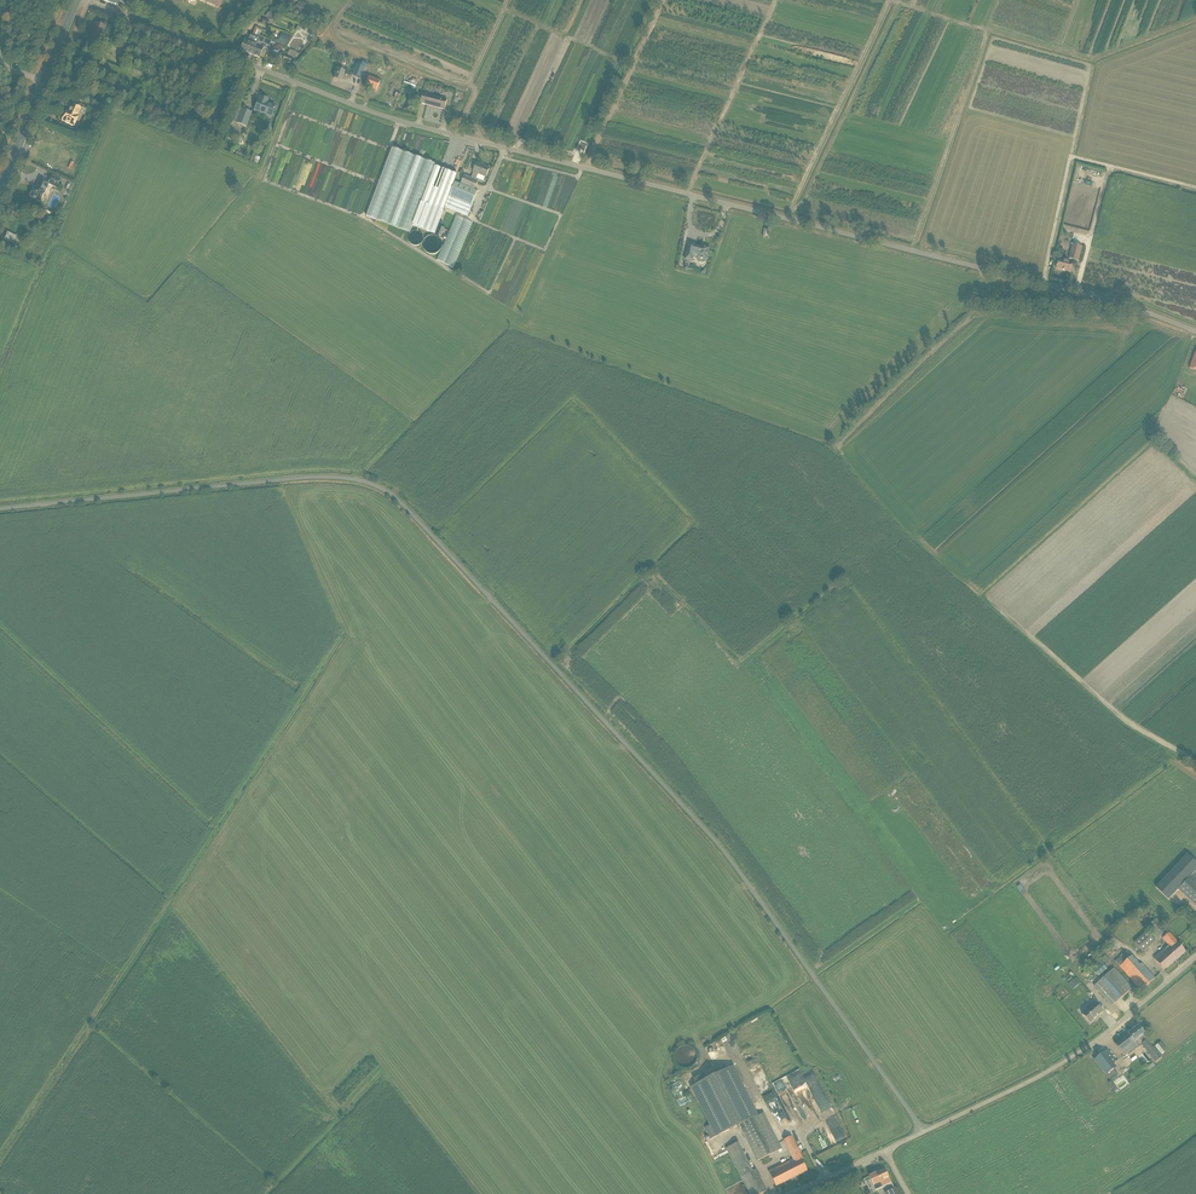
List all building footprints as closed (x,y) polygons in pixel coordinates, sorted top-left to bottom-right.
[(219,9),(223,0),(199,0),(219,9)] [(269,12),(265,17),(271,21),(274,14),(269,12)] [(89,41),(94,43),(99,45),(103,33),(105,27),(95,23),(92,32),(89,41)] [(282,33),(278,43),(280,44),(285,46),(292,37),(282,33)] [(243,45),(240,50),(246,53),(250,40),(252,40),(254,35),(251,34),(250,38),(249,38),(247,42),(244,41),(243,45)] [(250,40),(246,53),(252,55),(253,51),(254,51),(257,42),(256,42),(257,41),(258,36),(254,35),(252,40),(250,40)] [(253,51),(252,55),(259,58),(261,52),(263,48),(264,48),(266,47),(266,45),(267,45),(269,46),(271,41),(258,36),(257,41),(256,42),(257,42),(254,51),(253,51)] [(357,65),(353,75),(360,78),(364,67),(357,65)] [(349,79),(351,74),(337,69),(334,79),(341,81),(343,77),(349,79)] [(364,88),(375,92),(380,81),(369,77),(369,78),(364,76),(362,80),(360,86),(365,87),(364,88)] [(445,109),(446,103),(447,100),(423,94),(423,98),(421,103),(445,109)] [(256,106),(254,111),(266,115),(266,117),(271,119),(273,112),(275,106),(267,103),(268,100),(260,97),(260,98),(259,100),(258,100),(256,106)] [(78,116),(79,113),(84,115),(87,110),(82,108),(81,108),(78,107),(72,104),(68,112),(67,111),(66,112),(67,112),(66,114),(65,114),(62,121),(67,124),(74,126),(78,117),(78,116)] [(242,108),(236,122),(247,126),(252,112),(242,108)] [(433,121),(436,122),(438,110),(429,109),(427,120),(431,121),(431,118),(434,119),(433,121)] [(244,159),(246,151),(238,148),(235,156),(244,159)] [(392,148),(366,216),(410,233),(413,225),(435,166),(436,164),(392,148)] [(71,163),(72,156),(55,154),(55,161),(71,163)] [(449,196),(445,207),(447,208),(467,216),(472,205),(478,191),(474,190),(478,181),(476,180),(478,174),(486,177),(487,174),(490,168),(481,165),(482,164),(477,162),(473,172),(474,172),(471,178),(465,175),(462,181),(461,185),(455,182),(450,196),(449,196)] [(435,166),(413,225),(435,234),(445,207),(449,196),(457,175),(435,166)] [(57,188),(61,180),(52,176),(48,184),(57,188)] [(44,192),(48,185),(39,181),(37,185),(38,185),(36,188),(34,187),(30,196),(40,201),(45,193),(44,192)] [(5,239),(15,243),(18,236),(8,232),(5,239)] [(705,263),(705,260),(706,260),(708,254),(709,248),(708,248),(708,247),(705,246),(704,247),(700,246),(700,247),(695,246),(696,245),(689,243),(688,249),(685,259),(692,261),(693,256),(698,257),(697,258),(698,259),(698,261),(699,263),(702,264),(705,263)] [(1078,261),(1082,247),(1073,244),(1069,258),(1078,261)] [(1070,272),(1072,266),(1073,263),(1059,259),(1058,263),(1056,268),(1070,272)] [(1180,890),(1195,905),(1195,874),(1180,890)] [(1146,953),(1158,942),(1149,932),(1137,943),(1146,953)] [(1164,970),(1185,952),(1168,932),(1161,938),(1167,945),(1153,958),(1164,970)] [(1158,979),(1144,964),(1142,966),(1129,952),(1117,962),(1144,992),(1158,979)] [(1108,956),(1103,960),(1109,967),(1113,963),(1108,956)] [(1096,972),(1102,977),(1109,970),(1104,964),(1096,972)] [(1114,1008),(1135,989),(1117,969),(1096,988),(1114,1008)] [(1076,980),(1071,985),(1076,990),(1081,985),(1076,980)] [(1089,1023),(1102,1012),(1094,1002),(1081,1013),(1089,1023)] [(1120,1052),(1144,1034),(1138,1025),(1113,1043),(1120,1052)] [(1097,1059),(1108,1077),(1121,1068),(1110,1051),(1097,1059)] [(788,1059),(784,1064),(789,1068),(793,1064),(788,1059)] [(712,1141),(744,1127),(759,1163),(784,1152),(768,1114),(760,1117),(739,1068),(694,1087),(711,1127),(708,1129),(712,1141)] [(1110,1076),(1113,1081),(1120,1077),(1117,1072),(1110,1076)] [(705,1083),(703,1077),(696,1080),(699,1086),(705,1083)] [(779,1088),(792,1126),(804,1122),(797,1104),(800,1103),(792,1082),(786,1084),(787,1085),(779,1088)] [(1110,1085),(1117,1092),(1119,1089),(1113,1082),(1110,1085)] [(838,1117),(830,1120),(838,1144),(847,1141),(838,1117)] [(770,1193),(760,1170),(755,1172),(742,1143),(730,1148),(750,1193),(769,1193),(770,1193)] [(774,1186),(806,1171),(799,1157),(767,1171),(774,1186)] [(882,1188),(891,1183),(883,1169),(874,1173),(882,1188)]
